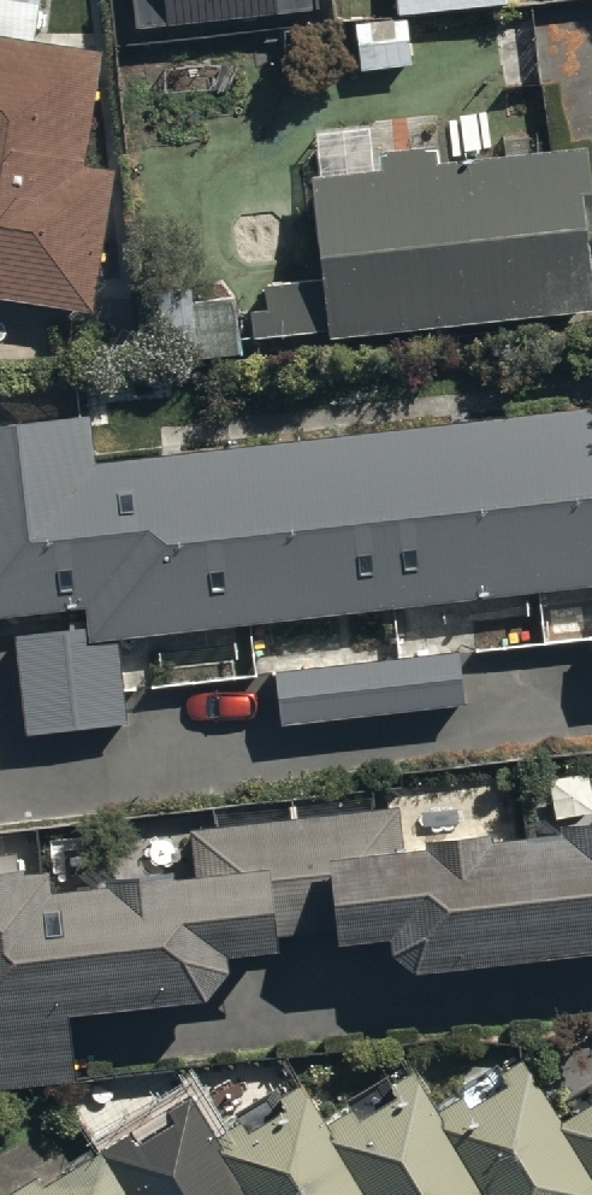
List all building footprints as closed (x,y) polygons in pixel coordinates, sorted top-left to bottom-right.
[(150,44),(319,24),(316,0),(141,0),(150,44)] [(405,24),(352,28),(356,77),(409,75),(405,24)] [(100,321),(122,174),(89,169),(106,59),(0,43),(0,306),(100,321)] [(305,182),(324,344),(585,313),(566,151),(305,182)] [(0,466),(0,715),(6,715),(8,743),(117,732),(108,637),(591,590),(591,408),(0,466)] [(257,665),(262,721),(459,702),(454,646),(257,665)] [(76,1090),(70,1030),(207,1017),(227,987),(226,971),(277,967),(276,947),(334,943),(335,958),(387,954),(388,968),(416,988),(591,967),(591,834),(560,837),(562,850),(523,854),(522,844),(421,853),(422,862),(403,863),(398,814),(189,832),(194,889),(173,891),(173,884),(103,890),(103,900),(50,905),(48,880),(15,884),(13,863),(0,864),(0,1097),(76,1090)] [(428,1113),(479,1194),(588,1194),(508,1064),(428,1113)] [(327,1131),(366,1194),(475,1194),(406,1083),(327,1131)] [(545,1118),(591,1194),(591,1089),(545,1118)] [(209,1141),(242,1194),(351,1194),(288,1093),(209,1141)] [(99,1145),(130,1194),(239,1194),(179,1097),(99,1145)] [(0,1194),(114,1194),(81,1144),(0,1194)]
